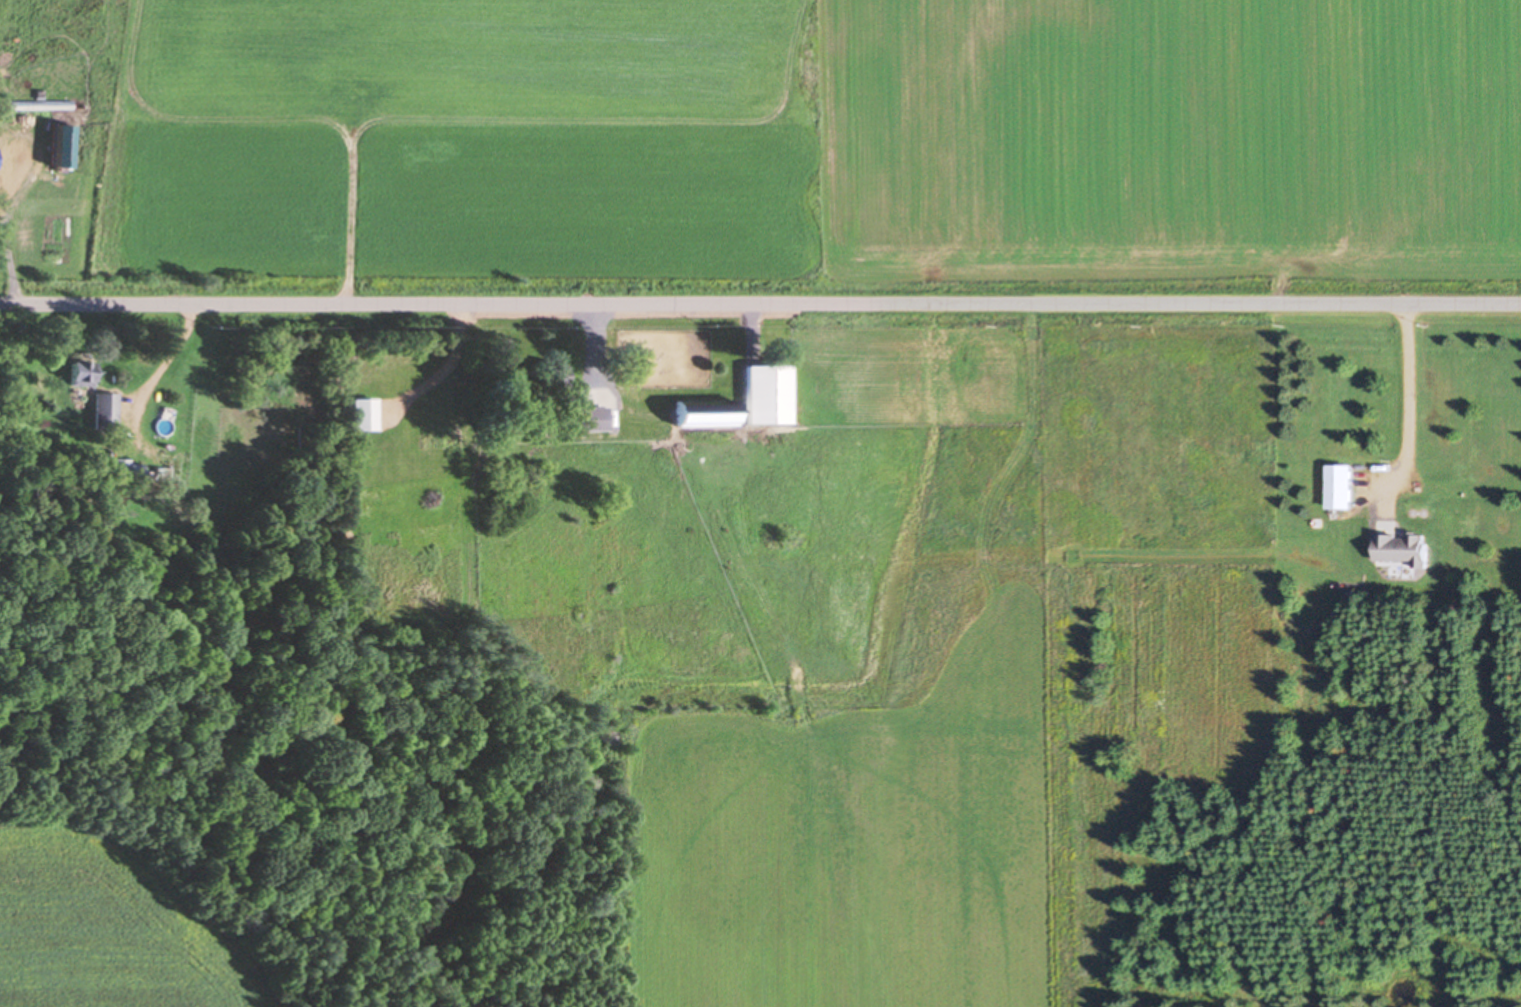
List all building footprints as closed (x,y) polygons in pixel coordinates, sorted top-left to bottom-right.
[(789,422),(789,362),(745,362),(745,422),(789,422)] [(117,427),(117,391),(93,391),(93,427),(117,427)] [(374,396),(349,396),(349,428),(374,428),(374,396)] [(672,425),(733,425),(733,397),(672,397),(672,425)] [(606,429),(606,404),(576,404),(576,429),(606,429)] [(1325,506),(1350,506),(1350,462),(1325,462),(1325,506)] [(1411,560),(1411,566),(1425,566),(1425,531),(1374,532),(1374,560),(1411,560)]
